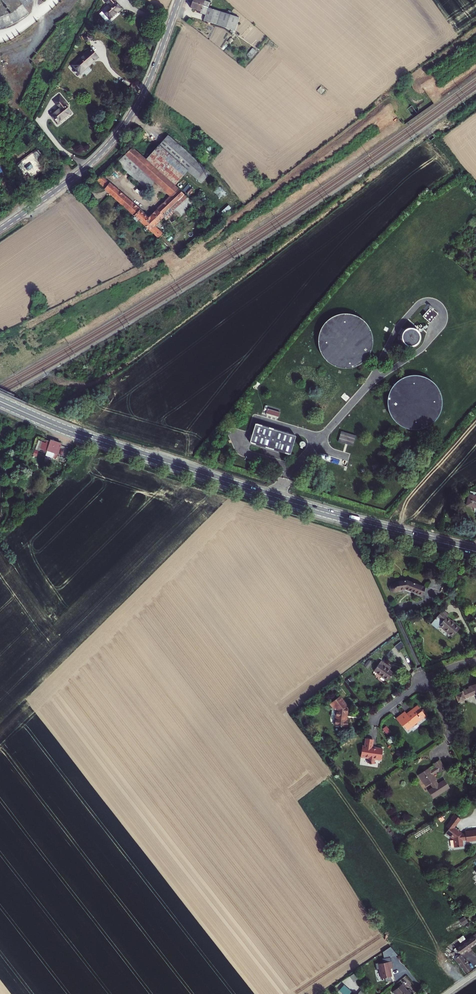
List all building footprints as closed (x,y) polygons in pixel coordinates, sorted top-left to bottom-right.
[(114,0),(105,0),(108,4),(102,9),(108,17),(119,8),(113,0),(114,0)] [(200,0),(193,0),(192,3),(211,9),(213,4),(200,0)] [(211,9),(192,3),(190,9),(197,11),(196,13),(206,16),(204,22),(236,33),(241,20),(211,9)] [(99,55),(92,46),(82,55),(81,54),(71,63),(74,66),(72,68),(77,74),(99,55)] [(254,47),(247,55),(251,58),(258,51),(254,47)] [(68,101),(60,92),(54,98),(60,105),(52,111),(59,119),(71,109),(66,103),(68,101)] [(132,148),(125,154),(154,181),(171,196),(150,218),(147,219),(111,185),(106,190),(159,239),(163,234),(154,225),(163,217),(166,220),(174,212),(179,218),(194,204),(174,186),(187,171),(201,184),(210,173),(168,136),(146,160),(132,148)] [(50,166),(37,149),(14,167),(22,177),(27,174),(31,180),(50,166)] [(125,154),(117,162),(146,189),(154,181),(125,154)] [(101,176),(96,181),(106,190),(111,185),(101,176)] [(430,306),(422,316),(432,323),(439,313),(430,306)] [(341,315),(337,316),(334,317),(330,319),(327,321),(325,324),(322,327),(320,330),(319,334),(318,338),(318,342),(318,345),(319,349),(320,353),(322,356),(324,359),(327,362),(330,365),(333,367),(337,368),(340,369),(344,369),(348,369),(352,369),(356,368),(359,366),(362,364),(365,361),(368,358),(370,355),(371,352),(372,348),(373,344),(373,340),(373,337),(372,333),(370,329),(368,326),(366,323),(363,320),(360,318),(356,317),(352,315),(349,315),(345,314),(341,315)] [(401,345),(417,342),(413,327),(398,330),(401,345)] [(409,377),(405,378),(402,380),(398,382),(396,384),(393,387),(391,390),(389,394),(388,397),(388,401),(387,405),(388,409),(389,412),(390,416),(392,419),(394,422),(397,425),(400,427),(403,429),(407,430),(410,431),(414,431),(418,431),(422,431),(425,430),(429,428),(432,426),(435,423),(437,421),(439,417),(441,414),(442,410),(443,407),(443,403),(442,399),(441,396),(440,392),(438,389),(436,386),(433,383),(430,381),(427,379),(423,378),(420,377),(416,376),(412,377),(409,377)] [(268,410),(267,414),(279,418),(281,414),(268,410)] [(296,437),(256,424),(250,444),(290,456),(296,437)] [(356,437),(342,433),(339,443),(345,445),(348,446),(353,448),(356,437)] [(52,443),(48,441),(44,451),(55,455),(56,453),(59,454),(62,445),(53,441),(52,443)] [(399,589),(406,588),(414,591),(413,592),(422,596),(425,588),(406,580),(396,582),(396,583),(393,583),(391,584),(390,586),(390,589),(391,591),(393,592),(396,592),(398,591),(399,589)] [(438,625),(453,636),(460,628),(446,616),(448,614),(442,609),(436,616),(441,621),(438,625)] [(396,645),(398,651),(406,647),(403,641),(396,645)] [(374,671),(388,681),(394,673),(389,670),(386,668),(387,666),(381,661),(374,671)] [(475,696),(475,683),(471,685),(472,687),(469,688),(455,694),(458,701),(475,694),(475,696)] [(337,711),(335,727),(347,728),(347,725),(345,725),(347,708),(340,697),(330,705),(335,711),(337,711)] [(405,714),(395,720),(401,728),(403,726),(406,725),(409,729),(417,723),(418,724),(422,721),(422,720),(425,718),(418,708),(410,713),(411,715),(408,717),(405,714)] [(389,734),(392,731),(387,725),(383,728),(389,734)] [(375,760),(381,761),(383,750),(372,748),(374,740),(367,739),(365,747),(363,746),(361,757),(369,759),(368,764),(374,765),(375,760)] [(420,776),(427,787),(431,785),(434,789),(429,792),(434,799),(450,788),(446,781),(439,785),(437,781),(438,780),(434,775),(440,772),(441,773),(447,770),(441,761),(435,764),(438,769),(432,772),(430,769),(420,776)] [(457,827),(463,819),(455,813),(451,818),(452,819),(446,826),(449,828),(446,833),(450,836),(450,835),(454,838),(455,847),(464,846),(463,840),(467,840),(468,842),(475,841),(475,830),(467,831),(467,833),(464,834),(460,831),(461,830),(457,827)] [(464,925),(468,922),(464,917),(460,920),(464,925)] [(462,953),(468,949),(470,951),(474,949),(473,947),(475,945),(475,936),(470,939),(469,938),(463,941),(464,942),(458,946),(462,953)] [(387,956),(394,952),(391,947),(384,951),(387,956)] [(471,969),(462,953),(455,957),(465,974),(471,969)] [(393,967),(392,961),(379,963),(382,978),(392,976),(391,968),(393,967)] [(356,971),(350,976),(354,981),(360,977),(356,971)] [(396,993),(398,993),(399,993),(414,993),(415,993),(411,988),(408,990),(402,983),(393,991),(396,993)] [(352,989),(343,985),(339,992),(344,993),(349,993),(352,989)]
